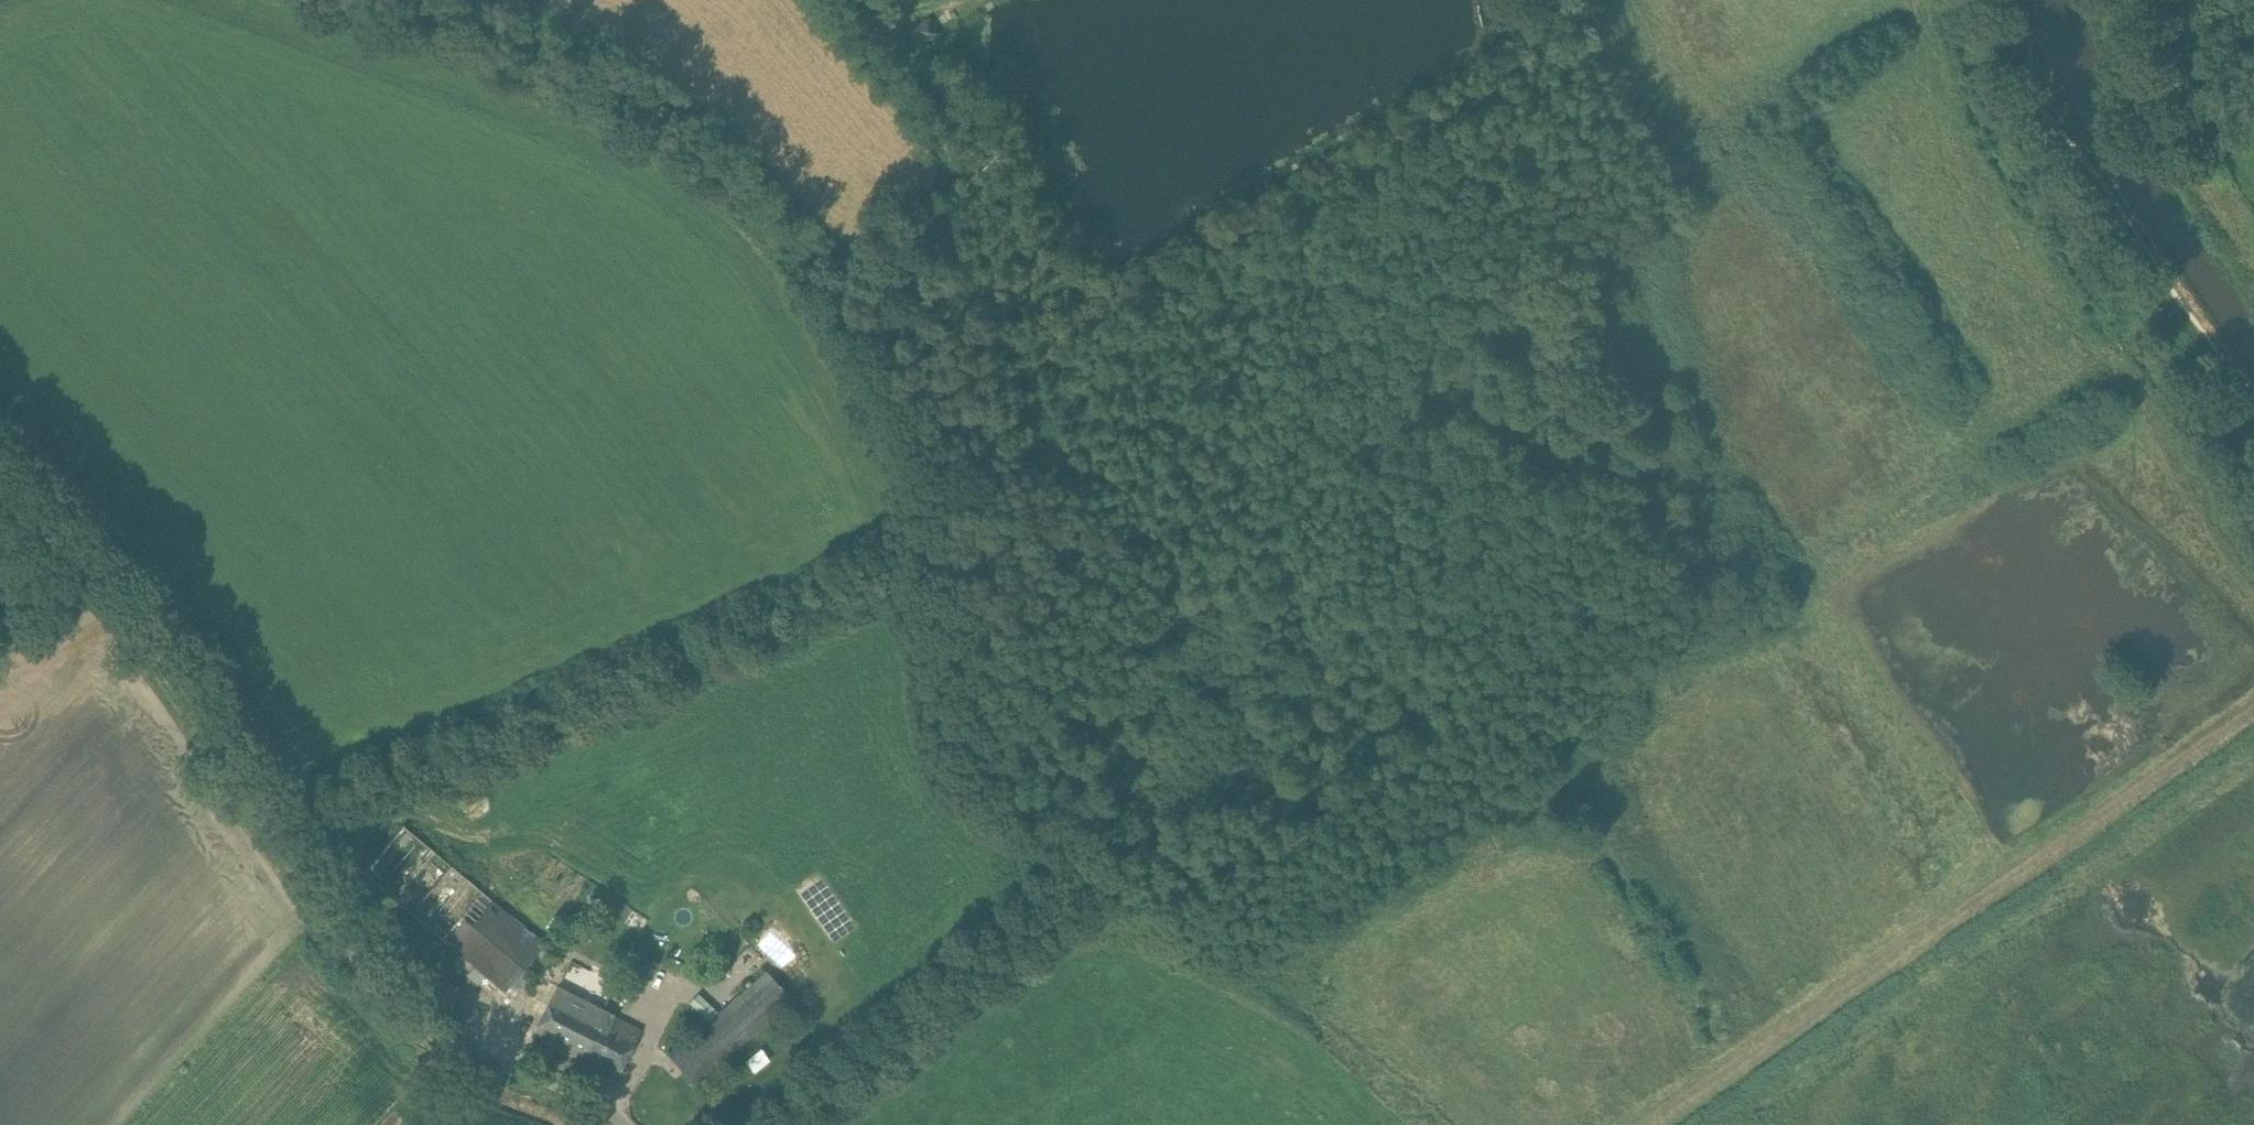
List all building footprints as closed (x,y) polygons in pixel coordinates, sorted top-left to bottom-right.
[(2054,85),(2041,85),(2049,105),(2058,95),(2054,85)] [(403,824),(363,872),(514,998),(529,981),(520,974),(546,943),(403,824)] [(768,970),(686,1041),(670,1055),(694,1084),(793,999),(768,970)] [(557,985),(542,1014),(533,1034),(591,1063),(588,1068),(615,1081),(641,1029),(614,1015),(615,1014),(557,985)]
